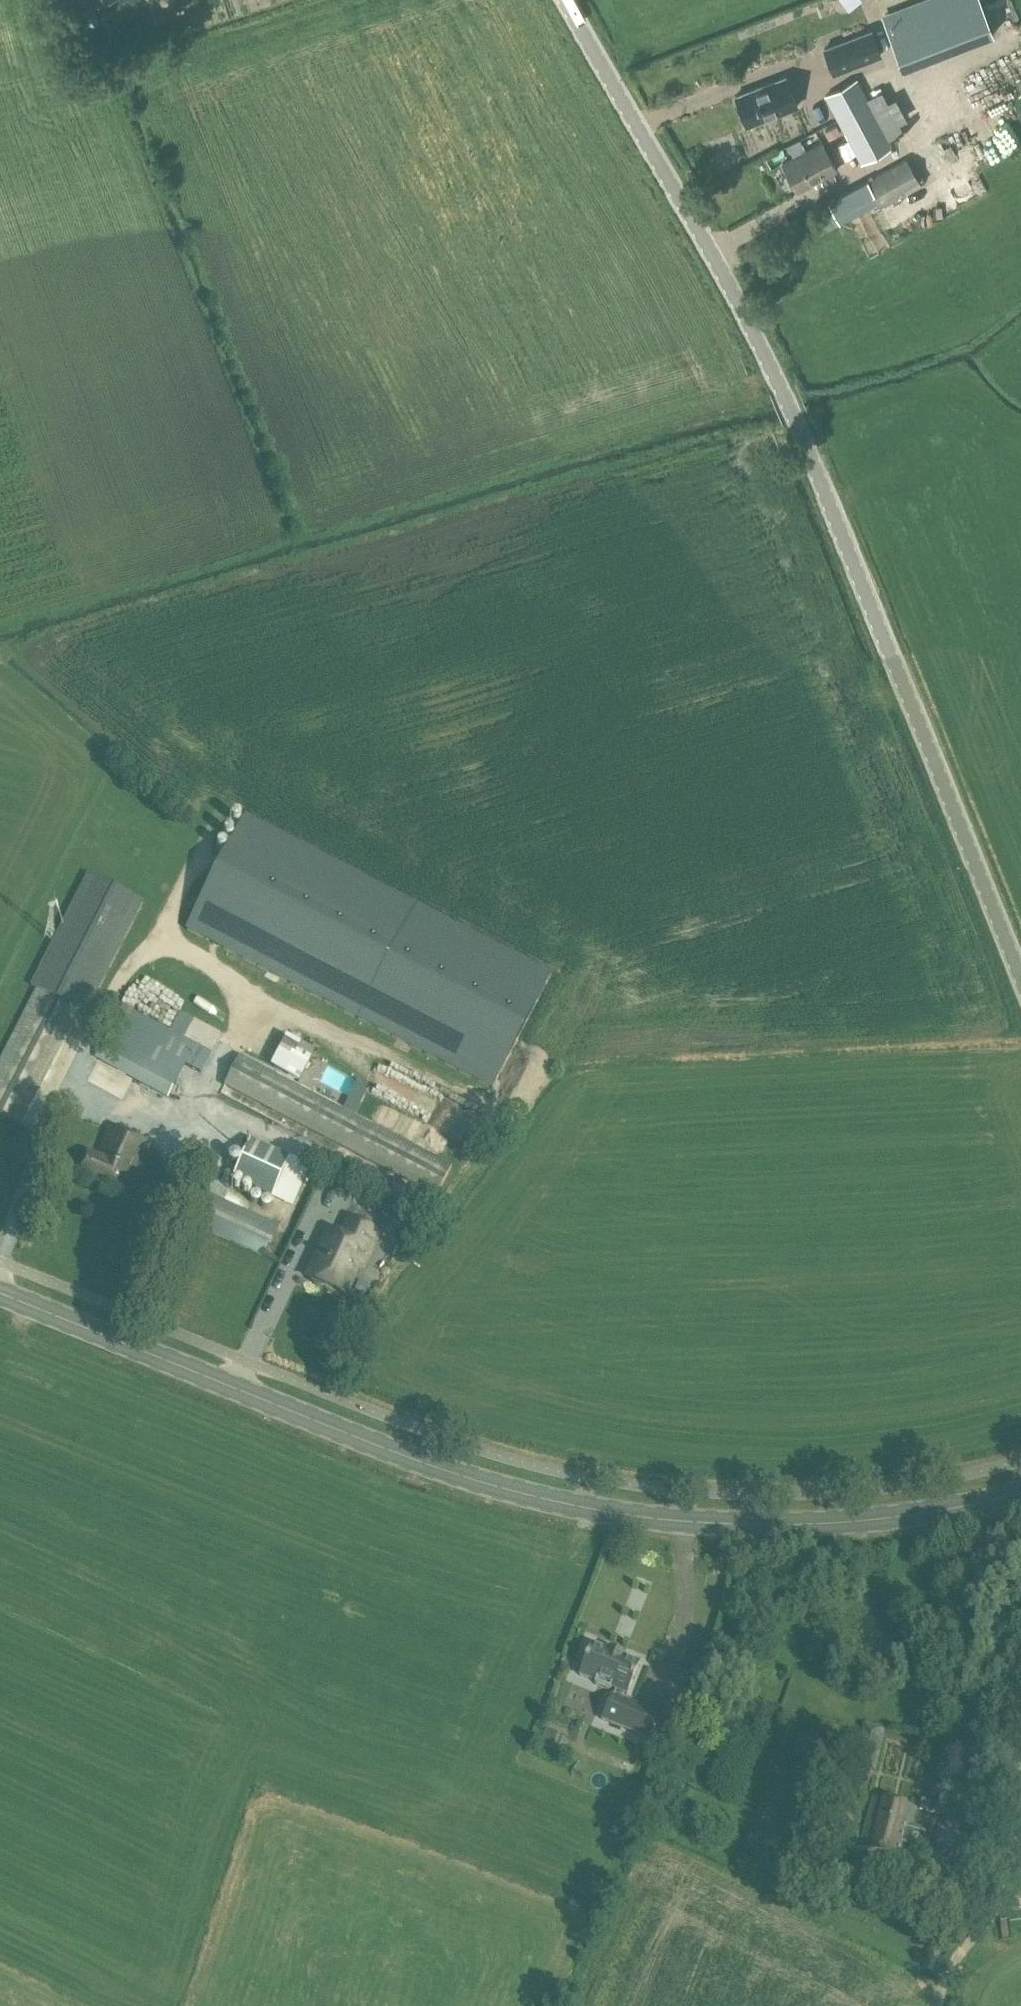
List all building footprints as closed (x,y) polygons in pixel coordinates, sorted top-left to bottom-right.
[(824,0),(836,17),(854,5),(851,0),(825,0),(824,0)] [(993,36),(979,0),(952,0),(886,26),(903,70),(993,36)] [(832,74),(851,67),(878,56),(869,31),(823,49),(832,74)] [(747,126),(797,107),(786,77),(735,97),(747,126)] [(862,164),(895,147),(857,79),(825,95),(862,164)] [(977,87),(966,92),(972,104),(983,98),(977,87)] [(798,192),(838,170),(823,142),(782,164),(798,192)] [(881,207),(922,185),(907,159),(828,201),(839,225),(878,204),(881,207)] [(927,213),(901,224),(906,236),(933,225),(927,213)] [(245,816),(186,930),(492,1089),(551,976),(245,816)] [(0,1058),(0,1114),(21,1124),(75,1016),(84,1013),(140,901),(85,874),(29,985),(35,988),(0,1058)] [(121,1008),(110,1029),(199,1077),(211,1056),(121,1008)] [(169,1100),(178,1082),(103,1042),(94,1059),(169,1100)] [(240,1057),(224,1088),(437,1198),(453,1168),(240,1057)] [(297,1080),(311,1087),(321,1067),(307,1060),(297,1080)] [(95,1143),(80,1172),(126,1195),(150,1148),(108,1127),(99,1145),(95,1143)] [(243,1160),(232,1182),(272,1200),(287,1167),(250,1150),(245,1161),(243,1160)] [(177,1182),(162,1213),(264,1258),(279,1228),(177,1182)] [(281,1220),(291,1201),(281,1196),(271,1215),(281,1220)] [(326,1233),(307,1278),(348,1295),(357,1274),(362,1276),(379,1236),(350,1224),(343,1240),(326,1233)] [(607,1649),(606,1651),(590,1645),(578,1675),(594,1682),(593,1684),(609,1690),(610,1688),(615,1690),(612,1697),(610,1696),(600,1720),(647,1738),(656,1714),(621,1700),(624,1694),(626,1694),(638,1664),(622,1657),(623,1655),(607,1649)] [(882,1745),(863,1740),(857,1764),(876,1769),(882,1745)] [(640,1801),(631,1797),(625,1809),(634,1814),(640,1801)] [(944,1804),(924,1799),(920,1812),(940,1818),(944,1804)] [(873,1800),(861,1848),(904,1859),(916,1811),(873,1800)] [(935,1829),(929,1859),(964,1866),(970,1837),(935,1829)]
